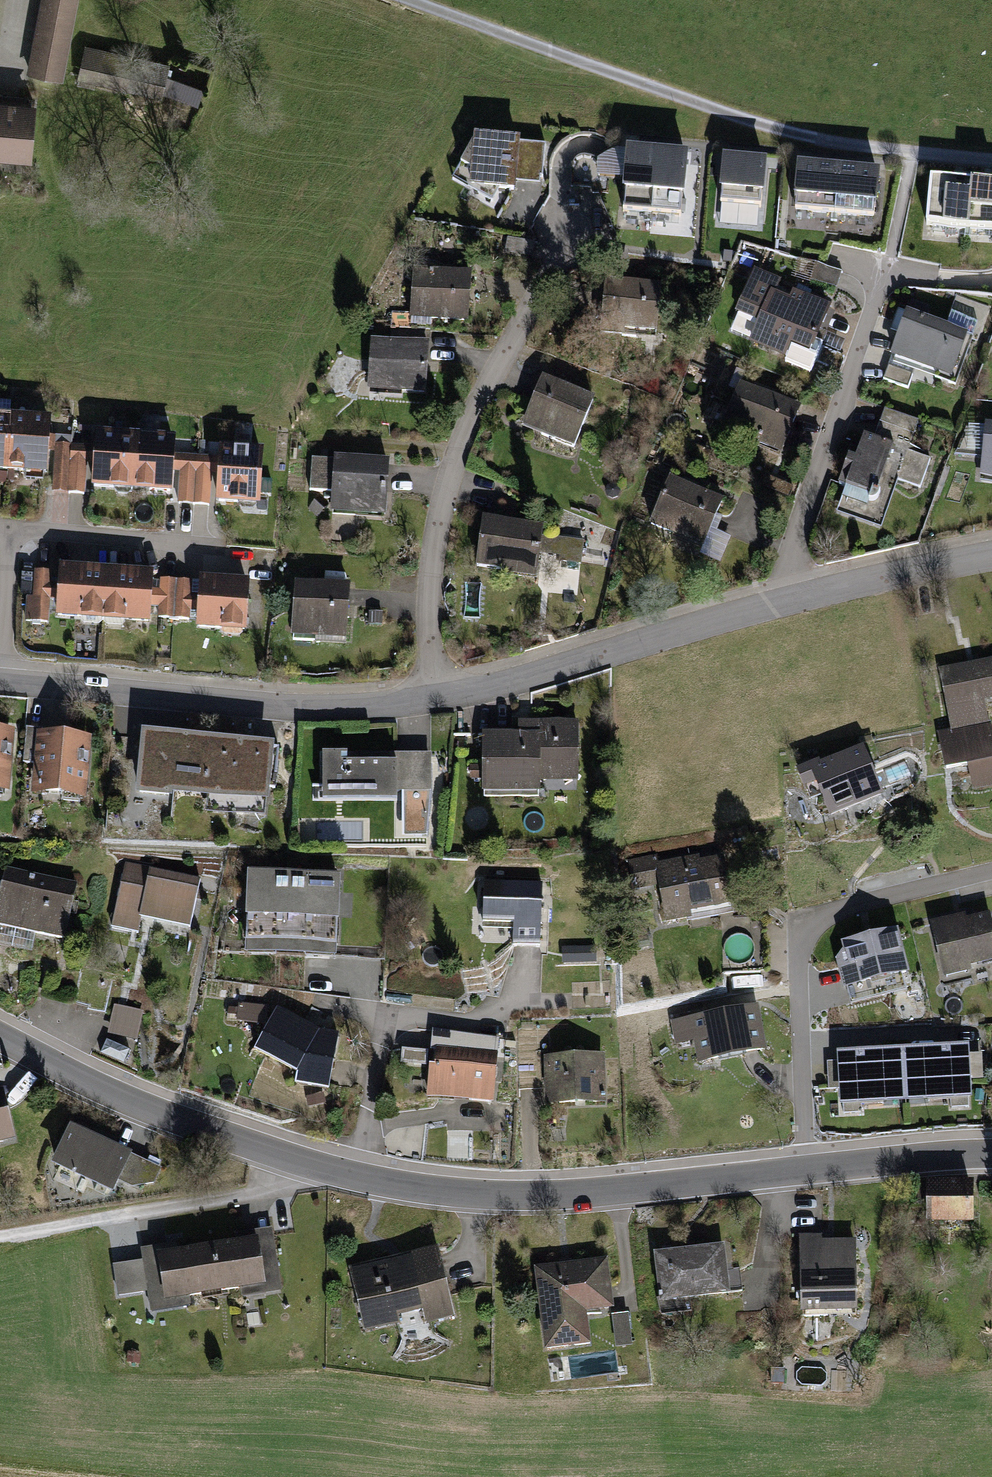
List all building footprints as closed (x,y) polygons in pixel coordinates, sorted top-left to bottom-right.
[(40,5),(75,11),(77,0),(40,0),(40,5)] [(75,11),(40,5),(35,30),(71,36),(75,11)] [(71,36),(35,30),(32,51),(67,58),(71,36)] [(168,64),(85,45),(78,77),(160,96),(162,92),(166,74),(168,64)] [(32,51),(28,73),(63,80),(67,58),(32,51)] [(203,88),(166,74),(162,92),(198,104),(203,88)] [(35,101),(6,99),(2,156),(31,158),(35,101)] [(522,137),(476,133),(475,141),(453,178),(492,200),(498,189),(516,190),(517,179),(541,183),(542,176),(544,176),(546,143),(522,141),(522,137)] [(659,149),(628,146),(628,150),(626,176),(623,208),(654,210),(659,149)] [(626,176),(628,150),(619,149),(605,156),(599,161),(598,174),(626,176)] [(688,151),(659,149),(654,210),(683,213),(688,151)] [(766,159),(727,156),(722,203),(740,205),(738,226),(760,228),(766,159)] [(842,165),(800,162),(797,211),(839,213),(842,165)] [(884,168),(842,165),(839,213),(876,216),(877,203),(881,203),(884,168)] [(972,182),(929,178),(925,226),(968,230),(972,182)] [(972,182),(968,230),(991,232),(991,183),(972,182)] [(508,237),(506,252),(532,257),(535,242),(508,237)] [(734,252),(725,251),(723,262),(732,263),(734,252)] [(843,272),(816,264),(811,280),(838,288),(843,272)] [(471,271),(414,267),(411,314),(392,313),(391,328),(432,330),(432,319),(467,322),(471,271)] [(783,279),(756,267),(736,314),(759,323),(751,344),(787,359),(793,344),(813,353),(833,306),(794,290),(791,297),(777,292),(783,279)] [(623,281),(607,279),(603,329),(659,334),(664,285),(623,281)] [(905,311),(897,308),(889,330),(898,333),(889,356),(951,378),(967,332),(973,334),(972,338),(978,340),(990,307),(956,295),(946,324),(926,317),(930,306),(910,299),(905,311)] [(391,328),(391,340),(430,343),(432,330),(391,328)] [(391,340),(372,339),(369,391),(427,394),(430,343),(391,340)] [(886,371),(884,379),(908,387),(912,374),(888,366),(886,371)] [(596,397),(544,376),(523,426),(575,447),(596,397)] [(802,407),(743,383),(723,431),(782,455),(802,407)] [(885,409),(875,438),(907,450),(918,421),(885,409)] [(0,414),(0,471),(7,471),(11,414),(0,414)] [(51,417),(11,414),(7,471),(47,474),(49,452),(50,436),(51,417)] [(985,422),(980,476),(991,477),(991,422),(985,422)] [(136,434),(95,431),(94,446),(93,464),(91,488),(132,490),(136,434)] [(175,436),(136,434),(132,490),(172,493),(173,473),(174,454),(175,436)] [(875,438),(863,435),(855,458),(847,456),(838,484),(846,487),(837,513),(881,528),(898,479),(919,486),(929,457),(907,450),(875,438)] [(72,437),(50,436),(49,452),(56,452),(53,492),(85,494),(87,464),(93,464),(94,446),(71,444),(72,437)] [(263,449),(219,446),(219,457),(218,474),(216,502),(260,505),(263,449)] [(627,451),(624,461),(632,463),(634,453),(627,451)] [(666,451),(662,464),(676,469),(680,457),(666,451)] [(219,457),(174,454),(173,473),(179,473),(177,504),(210,506),(212,474),(218,474),(219,457)] [(390,460),(336,457),(336,460),(334,493),(333,514),(387,517),(390,460)] [(334,493),(336,460),(312,459),(310,492),(334,493)] [(766,475),(762,486),(789,496),(793,486),(766,475)] [(725,498),(671,476),(650,526),(704,548),(725,498)] [(608,486),(605,491),(608,497),(614,499),(620,497),(622,491),(618,486),(613,484),(608,486)] [(319,496),(309,509),(318,516),(329,504),(319,496)] [(545,524),(485,516),(479,566),(507,569),(507,574),(537,578),(541,554),(559,557),(558,561),(583,564),(586,541),(544,535),(545,524)] [(102,619),(106,569),(59,565),(58,584),(57,600),(55,616),(102,619)] [(152,572),(106,569),(102,619),(149,623),(150,606),(151,589),(152,572)] [(57,600),(58,584),(49,584),(50,571),(33,570),(32,596),(26,595),(24,621),(48,623),(49,600),(57,600)] [(249,581),(200,577),(198,596),(197,612),(196,629),(245,632),(249,581)] [(159,590),(151,589),(150,606),(158,607),(158,618),(190,620),(190,611),(197,612),(198,596),(192,595),(193,581),(159,578),(159,590)] [(352,584),(296,580),(292,635),(348,639),(352,584)] [(383,612),(370,612),(370,625),(383,625),(383,612)] [(939,670),(951,731),(987,724),(983,701),(991,699),(991,659),(977,662),(939,670)] [(519,732),(482,733),(482,793),(541,793),(541,780),(578,780),(578,721),(519,721),(519,732)] [(951,731),(937,733),(944,770),(967,765),(972,792),(991,788),(991,741),(987,724),(951,731)] [(40,728),(27,727),(23,762),(37,763),(39,732),(40,728)] [(276,742),(141,728),(134,795),(173,799),(174,796),(209,799),(208,814),(268,820),(276,742)] [(92,737),(39,732),(37,763),(34,794),(86,799),(92,737)] [(0,736),(0,791),(7,792),(12,737),(0,736)] [(818,761),(795,770),(809,803),(819,799),(827,818),(881,796),(862,747),(820,764),(818,761)] [(430,753),(323,753),(323,800),(397,801),(397,792),(403,792),(404,836),(427,836),(432,791),(430,753)] [(481,780),(481,766),(470,766),(470,780),(481,780)] [(659,854),(628,860),(633,890),(661,885),(668,924),(692,920),(690,914),(731,906),(722,857),(701,861),(699,855),(661,862),(659,854)] [(150,867),(127,862),(112,928),(140,934),(143,920),(190,930),(191,925),(200,880),(150,869),(150,867)] [(6,868),(0,895),(0,927),(64,942),(77,884),(6,868)] [(278,877),(248,875),(246,942),(275,943),(278,877)] [(307,878),(278,877),(275,943),(304,945),(307,878)] [(340,879),(307,878),(304,945),(337,946),(340,879)] [(542,885),(485,883),(484,922),(515,923),(514,943),(541,943),(542,885)] [(928,923),(941,981),(971,974),(970,970),(991,965),(991,925),(990,915),(964,920),(963,915),(928,923)] [(899,929),(840,944),(842,953),(834,962),(841,992),(847,991),(902,977),(910,976),(899,929)] [(337,946),(246,942),(245,956),(336,960),(336,957),(337,946)] [(597,947),(563,949),(564,965),(597,963),(597,947)] [(902,977),(847,991),(850,1005),(905,992),(902,977)] [(267,1006),(239,1004),(237,1022),(265,1025),(267,1006)] [(143,1011),(114,1005),(108,1035),(137,1041),(143,1011)] [(761,1007),(670,1023),(674,1046),(695,1042),(700,1065),(770,1053),(761,1007)] [(319,1032),(278,1009),(256,1051),(297,1075),(296,1084),(330,1091),(339,1036),(319,1032)] [(968,1045),(903,1050),(907,1107),(949,1104),(949,1112),(972,1110),(968,1045)] [(498,1055),(438,1049),(436,1066),(430,1066),(427,1099),(493,1105),(498,1055)] [(903,1050),(833,1055),(837,1117),(865,1116),(865,1110),(907,1107),(903,1050)] [(222,1055),(220,1062),(234,1066),(236,1059),(222,1055)] [(605,1056),(545,1058),(546,1107),(607,1105),(605,1056)] [(519,1057),(519,1089),(538,1088),(537,1057),(519,1057)] [(15,1143),(3,1092),(0,1092),(0,1146),(15,1143)] [(316,1094),(306,1097),(309,1108),(319,1105),(316,1094)] [(131,1156),(71,1127),(51,1168),(111,1197),(118,1181),(131,1156)] [(131,1156),(118,1181),(131,1188),(154,1185),(161,1170),(131,1156)] [(972,1182),(926,1182),(926,1226),(972,1226),(972,1182)] [(236,1235),(238,1243),(257,1240),(266,1287),(241,1292),(243,1300),(283,1293),(272,1229),(236,1235)] [(823,1236),(800,1236),(802,1316),(860,1315),(858,1241),(831,1241),(823,1241),(823,1236)] [(238,1243),(210,1247),(218,1295),(241,1292),(266,1287),(257,1240),(238,1243)] [(140,1249),(142,1261),(146,1293),(150,1314),(192,1307),(190,1300),(164,1304),(157,1255),(177,1252),(176,1243),(140,1249)] [(689,1251),(657,1256),(665,1307),(731,1297),(731,1291),(743,1289),(739,1269),(729,1270),(725,1245),(689,1251)] [(177,1252),(157,1255),(164,1304),(190,1300),(218,1295),(210,1247),(177,1252)] [(401,1258),(350,1270),(366,1335),(402,1326),(399,1316),(424,1311),(427,1326),(455,1319),(438,1249),(401,1258)] [(567,1265),(535,1269),(546,1355),(592,1348),(587,1314),(614,1311),(607,1259),(567,1265)] [(146,1293),(142,1261),(112,1266),(118,1298),(146,1293)] [(629,1314),(612,1316),(616,1349),(633,1347),(629,1314)] [(901,1319),(899,1336),(908,1337),(910,1320),(901,1319)]
